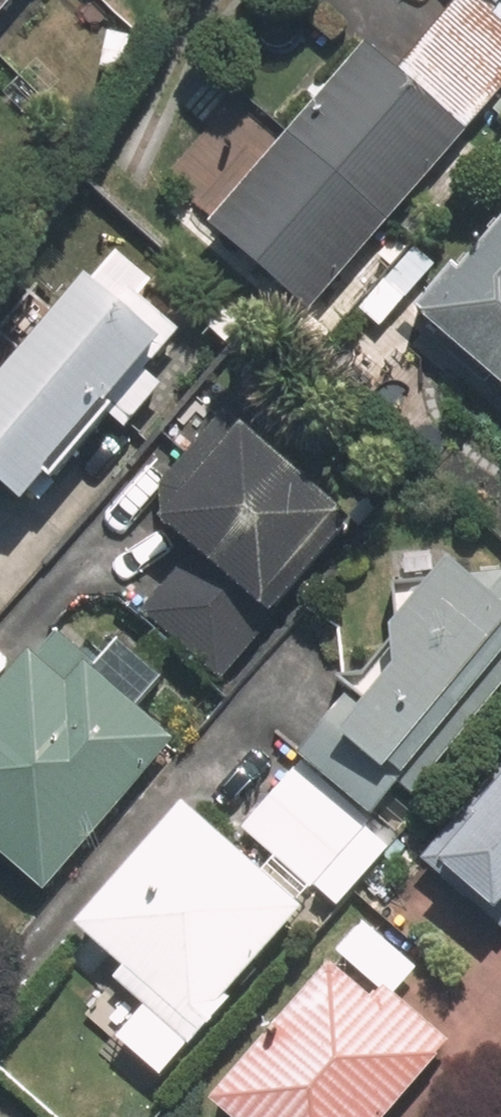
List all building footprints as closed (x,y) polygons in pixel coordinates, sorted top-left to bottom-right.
[(16,0),(0,0),(0,18),(16,0)] [(393,74),(359,47),(204,236),(308,320),(479,112),(500,129),(500,0),(454,0),(393,74)] [(404,323),(500,408),(500,233),(491,225),(404,323)] [(16,521),(101,421),(119,436),(157,392),(141,379),(175,339),(137,308),(150,293),(110,259),(83,291),(74,283),(53,308),(31,289),(0,325),(0,508),(16,521)] [(136,619),(216,688),(350,532),(217,418),(155,490),(157,520),(146,531),(184,564),(136,619)] [(381,591),(387,640),(289,760),(297,767),(239,839),(308,894),(393,789),(380,779),(466,674),(500,670),(500,576),(460,581),(445,569),(432,585),(381,591)] [(39,902),(171,745),(131,712),(156,682),(109,643),(88,668),(56,640),(32,668),(21,659),(0,685),(0,869),(39,902)] [(425,873),(484,922),(500,902),(500,903),(500,783),(425,873)] [(87,974),(180,1054),(299,918),(173,810),(64,936),(96,963),(87,974)] [(445,1049),(392,1003),(418,973),(360,923),(201,1106),(213,1116),(386,1116),(445,1049)]
